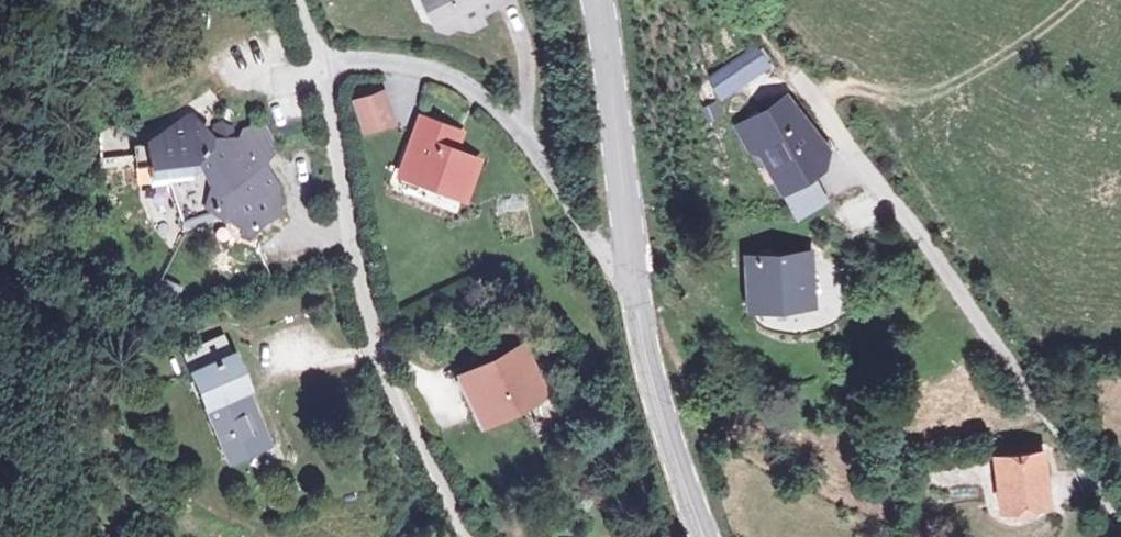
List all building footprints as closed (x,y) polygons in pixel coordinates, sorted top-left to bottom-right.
[(443,24),(454,28),(500,8),(498,2),(503,0),(432,0),(443,24)] [(760,45),(716,67),(726,87),(774,62),(760,45)] [(387,93),(361,99),(367,128),(394,122),(387,93)] [(794,94),(757,113),(767,134),(772,145),(789,177),(824,158),(826,153),(824,150),(811,126),(794,94)] [(767,134),(757,113),(744,119),(754,140),(767,134)] [(217,138),(197,115),(152,149),(152,152),(155,171),(159,198),(176,196),(189,224),(229,214),(258,234),(261,229),(273,217),(286,208),(280,192),(286,187),(271,166),(254,180),(248,176),(252,160),(276,146),(265,125),(250,129),(237,155),(214,143),(217,138)] [(458,134),(424,122),(402,175),(466,201),(481,164),(459,156),(450,152),(457,136),(458,134)] [(815,125),(811,126),(824,150),(830,147),(815,125)] [(466,139),(457,136),(450,152),(459,156),(466,139)] [(155,171),(152,152),(140,154),(142,173),(155,171)] [(812,259),(753,264),(757,308),(818,302),(812,259)] [(524,350),(465,376),(483,420),(544,391),(524,350)] [(237,352),(194,370),(235,467),(278,449),(237,352)] [(1041,455),(999,459),(1008,510),(1047,504),(1041,455)]
